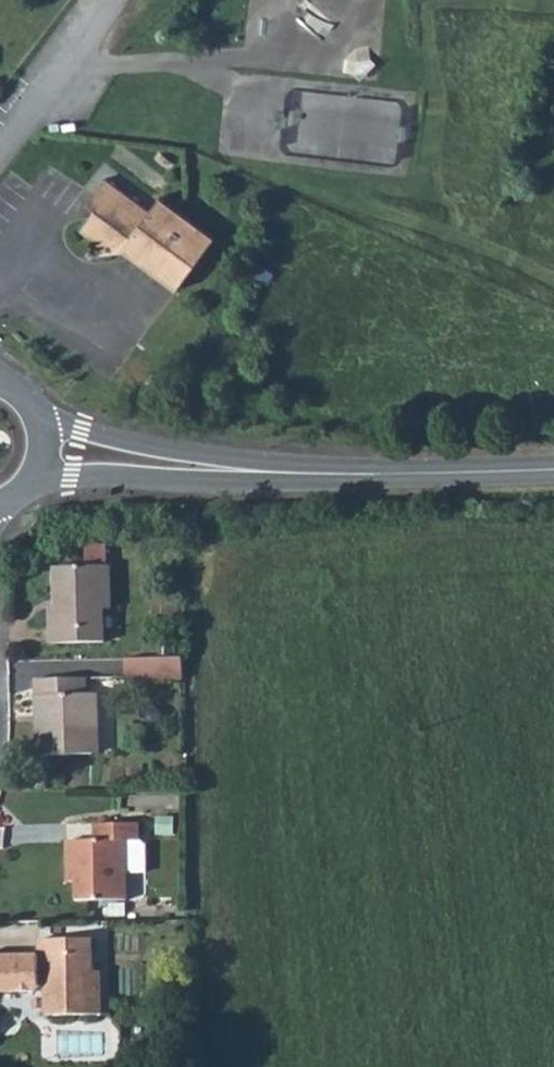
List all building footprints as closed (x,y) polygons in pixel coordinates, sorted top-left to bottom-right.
[(161,197),(150,212),(106,179),(93,195),(96,210),(82,229),(99,242),(101,254),(124,250),(178,290),(216,238),(161,197)] [(50,608),(51,644),(104,642),(102,609),(111,609),(110,566),(54,568),(55,608),(50,608)] [(125,659),(125,681),(183,679),(182,657),(125,659)] [(36,697),(43,697),(44,722),(37,721),(37,756),(92,754),(92,728),(99,728),(98,694),(87,694),(86,678),(36,679),(36,697)] [(174,819),(159,818),(158,833),(174,834),(174,819)] [(68,841),(68,882),(77,881),(77,901),(127,900),(126,872),(146,872),(145,844),(141,841),(139,841),(139,824),(95,824),(95,841),(68,841)] [(34,992),(40,986),(46,986),(46,1015),(102,1015),(101,971),(93,972),(92,938),(39,940),(40,955),(0,956),(0,993),(34,992)]
